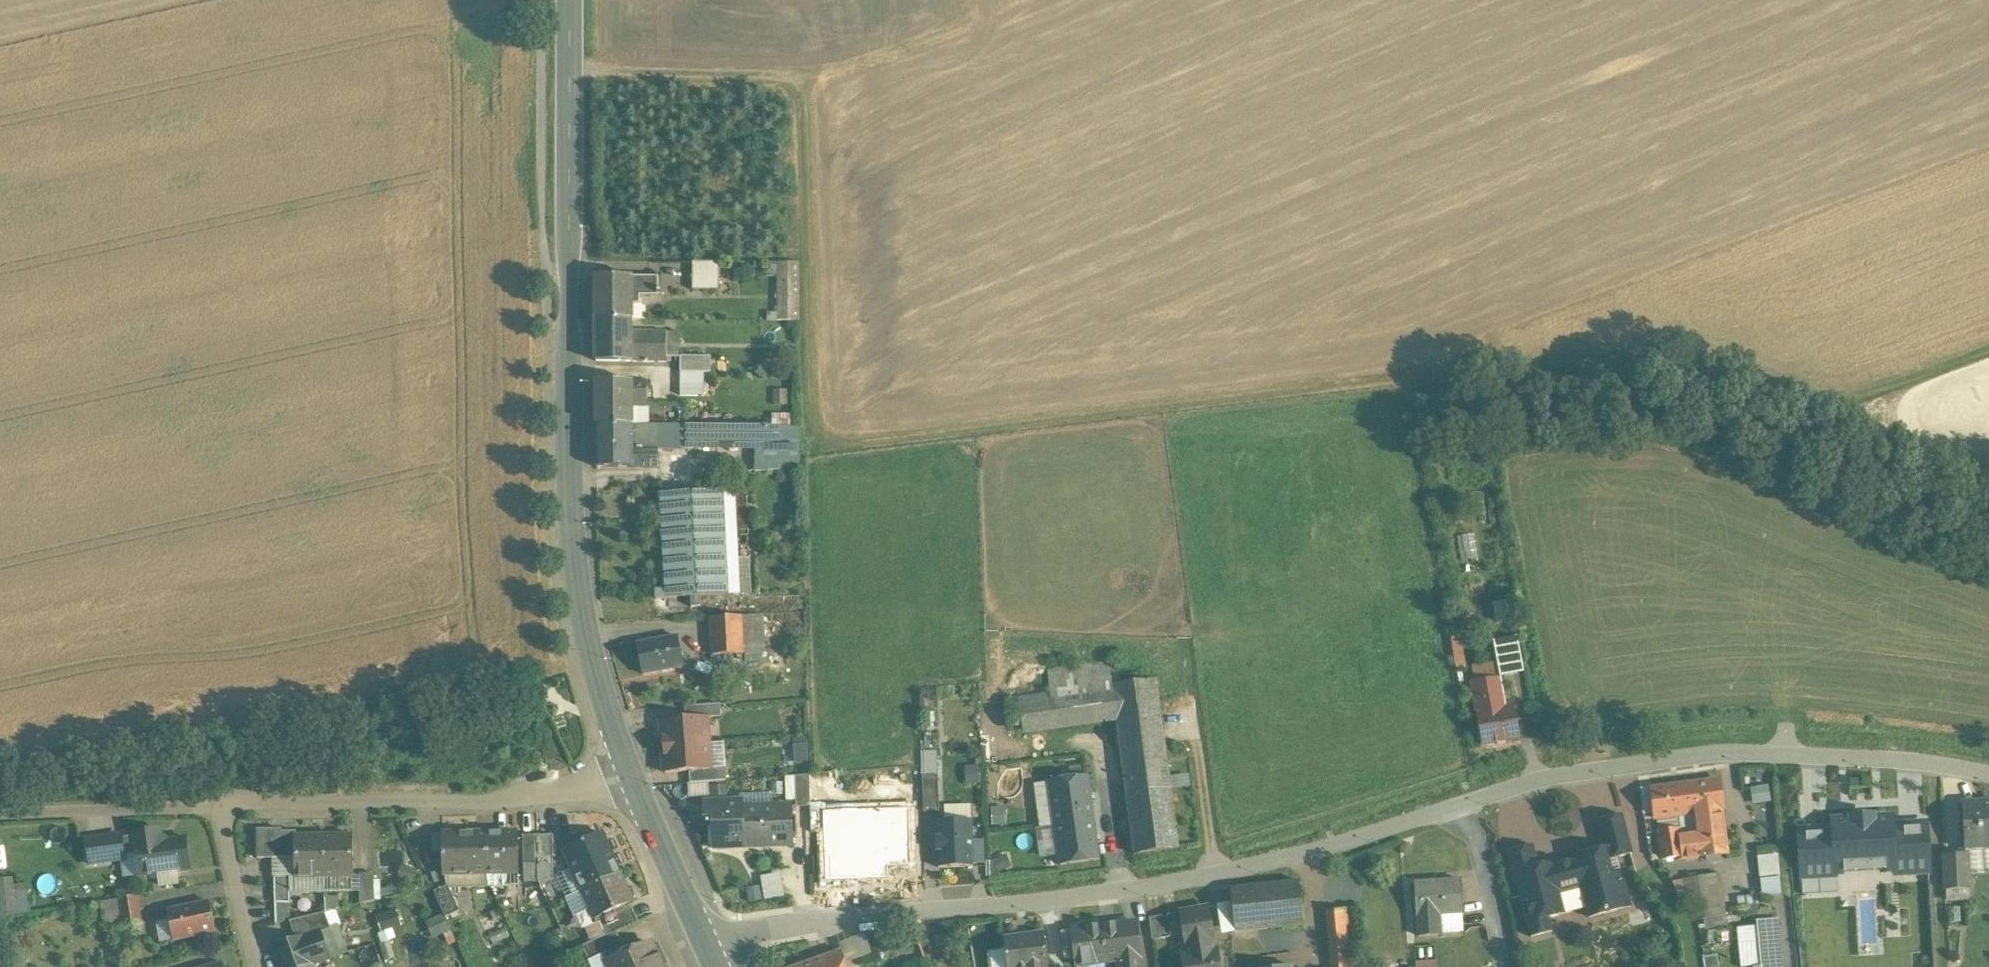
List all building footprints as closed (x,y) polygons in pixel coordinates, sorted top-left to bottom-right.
[(720,262),(693,262),(693,290),(719,290),(720,262)] [(798,321),(798,265),(778,265),(778,320),(798,321)] [(659,276),(596,276),(596,319),(630,319),(630,305),(639,305),(639,296),(659,296),(659,276)] [(630,319),(596,319),(596,361),(666,362),(666,358),(666,332),(630,332),(630,319)] [(679,332),(666,332),(666,358),(679,358),(679,332)] [(711,356),(681,356),(680,372),(704,372),(710,372),(711,356)] [(704,372),(680,372),(680,396),(704,396),(704,372)] [(647,382),(596,381),(596,424),(632,424),(633,424),(648,424),(647,382)] [(632,424),(596,424),(597,466),(658,467),(658,448),(658,425),(648,424),(633,424),(632,424)] [(697,425),(658,425),(658,448),(698,446),(698,444),(697,425)] [(798,426),(697,425),(698,444),(756,447),(756,471),(798,469),(798,426)] [(735,491),(661,495),(666,589),(655,590),(656,599),(692,597),(693,607),(701,606),(700,597),(740,595),(739,558),(735,491)] [(750,557),(739,558),(740,595),(752,594),(750,557)] [(763,615),(742,616),(744,654),(765,653),(763,615)] [(741,617),(711,618),(713,656),(743,654),(741,617)] [(678,637),(637,644),(642,675),(684,667),(678,637)] [(1115,662),(1048,671),(1051,694),(1112,685),(1118,684),(1115,662)] [(1499,677),(1471,682),(1477,713),(1505,708),(1499,677)] [(1118,684),(1112,685),(1116,713),(1135,854),(1178,848),(1156,679),(1118,684)] [(1051,694),(1006,700),(1009,727),(1116,713),(1112,685),(1051,694)] [(720,704),(684,707),(685,719),(706,717),(706,718),(721,717),(720,704)] [(1477,713),(1476,713),(1482,744),(1520,737),(1515,706),(1505,708),(1477,713)] [(685,719),(661,720),(663,747),(708,743),(706,718),(706,717),(685,719)] [(811,762),(811,742),(799,742),(798,762),(811,762)] [(708,743),(663,747),(665,773),(689,771),(710,770),(710,769),(708,743)] [(1014,743),(994,745),(996,774),(1015,772),(1014,743)] [(921,749),(922,772),(937,771),(936,749),(921,749)] [(1107,764),(1087,767),(1088,775),(1090,789),(1110,786),(1107,764)] [(710,770),(689,771),(690,783),(726,780),(725,767),(710,769),(710,770)] [(1015,772),(996,774),(998,814),(1017,812),(1015,772)] [(936,808),(937,774),(923,773),(922,807),(936,808)] [(809,775),(794,776),(795,808),(810,807),(809,775)] [(1088,775),(1048,781),(1054,823),(1093,817),(1090,789),(1088,775)] [(1718,780),(1696,782),(1699,812),(1676,814),(1678,828),(1659,831),(1663,859),(1683,856),(1683,859),(1726,853),(1720,808),(1722,808),(1718,780)] [(1824,781),(1782,785),(1787,830),(1808,828),(1809,831),(1827,830),(1824,781)] [(1676,814),(1699,812),(1696,782),(1653,787),(1657,817),(1676,814)] [(711,795),(727,795),(726,783),(711,784),(711,795)] [(1752,802),(1770,798),(1767,783),(1749,786),(1752,802)] [(1929,790),(1861,793),(1864,857),(1910,854),(1932,853),(1929,790)] [(971,836),(970,801),(943,802),(943,818),(928,819),(930,866),(984,864),(983,835),(971,836)] [(742,808),(742,802),(705,803),(705,825),(713,825),(714,845),(742,845),(741,808),(742,808)] [(1962,803),(1964,845),(1988,843),(1988,802),(1962,803)] [(742,808),(741,808),(742,845),(792,843),(791,806),(742,808)] [(1604,845),(1608,859),(1632,852),(1622,814),(1597,820),(1604,845)] [(1093,817),(1054,823),(1059,864),(1099,858),(1093,817)] [(1808,828),(1787,830),(1790,865),(1829,862),(1827,830),(1809,831),(1808,828)] [(190,869),(190,866),(186,838),(167,840),(161,835),(160,829),(133,833),(134,836),(136,853),(139,876),(157,873),(178,870),(190,869)] [(325,890),(324,835),(296,836),(296,831),(282,831),(281,829),(279,829),(279,833),(259,833),(259,829),(257,829),(258,858),(295,857),(296,876),(290,876),(290,892),(325,891),(325,890)] [(486,832),(442,833),(443,851),(443,874),(487,873),(486,832)] [(518,832),(486,832),(487,873),(518,873),(518,832)] [(443,851),(442,833),(432,833),(432,852),(443,851)] [(620,874),(602,833),(564,850),(583,891),(620,874)] [(125,859),(124,854),(122,837),(121,834),(86,839),(89,863),(121,859),(125,859)] [(353,835),(324,835),(325,890),(352,890),(352,876),(354,876),(353,835)] [(538,835),(523,835),(523,863),(538,863),(538,835)] [(553,863),(552,835),(538,835),(538,863),(553,863)] [(134,836),(122,837),(124,854),(136,853),(134,836)] [(1541,875),(1538,865),(1533,844),(1505,852),(1513,883),(1521,881),(1541,875)] [(1519,892),(1531,936),(1552,931),(1549,917),(1565,913),(1559,891),(1581,885),(1589,917),(1631,906),(1622,872),(1613,874),(1608,859),(1604,845),(1588,849),(1589,852),(1573,856),(1573,859),(1552,865),(1551,861),(1538,865),(1541,875),(1521,881),(1523,891),(1519,892)] [(1778,852),(1758,853),(1759,891),(1779,890),(1778,852)] [(125,859),(121,859),(123,878),(139,876),(136,853),(124,854),(125,859)] [(1932,853),(1910,854),(1911,881),(1914,881),(1913,903),(1931,903),(1932,853)] [(1966,853),(1944,854),(1946,889),(1968,888),(1966,853)] [(179,884),(178,870),(157,873),(159,886),(179,884)] [(785,870),(764,874),(769,898),(790,894),(785,870)] [(1694,895),(1699,926),(1728,921),(1720,870),(1674,878),(1677,898),(1694,895)] [(374,874),(359,874),(360,903),(374,900),(374,874)] [(620,874),(583,891),(595,918),(632,901),(620,874)] [(290,876),(274,876),(275,902),(290,903),(290,892),(290,876)] [(15,914),(14,898),(13,886),(12,878),(0,879),(0,904),(1,916),(15,914)] [(1461,879),(1416,882),(1419,935),(1440,933),(1439,914),(1463,912),(1461,879)] [(1911,881),(1886,880),(1886,885),(1857,885),(1857,912),(1931,913),(1931,903),(1913,903),(1914,881),(1911,881)] [(1300,881),(1230,887),(1235,931),(1304,924),(1300,881)] [(25,885),(13,886),(14,898),(26,897),(25,885)] [(448,885),(434,891),(445,916),(459,910),(448,885)] [(133,896),(119,898),(123,926),(142,923),(138,896),(137,895),(133,896)] [(113,899),(101,901),(105,929),(123,926),(119,898),(113,899)] [(210,901),(168,910),(174,940),(216,931),(210,901)] [(290,903),(275,902),(275,923),(290,920),(290,903)] [(631,907),(600,921),(606,935),(615,931),(637,921),(631,907)] [(1199,911),(1199,908),(1179,912),(1182,934),(1186,952),(1182,953),(1184,966),(1219,966),(1214,942),(1216,941),(1210,909),(1199,911)] [(1327,911),(1332,966),(1359,966),(1353,908),(1327,911)] [(381,914),(384,927),(402,923),(398,909),(381,914)] [(325,912),(290,920),(296,939),(320,931),(320,932),(331,928),(325,912)] [(1179,912),(1149,917),(1152,939),(1182,934),(1179,912)] [(1756,920),(1761,965),(1753,966),(1783,966),(1778,918),(1756,920)] [(1072,928),(1077,964),(1120,959),(1121,966),(1141,966),(1136,921),(1072,928)] [(1917,932),(1917,922),(1888,923),(1888,933),(1917,932)] [(274,947),(281,966),(302,966),(312,964),(313,964),(329,958),(320,932),(320,931),(296,939),(274,947)] [(606,935),(582,946),(589,961),(622,946),(615,931),(606,935)] [(1004,938),(1007,966),(1048,966),(1044,932),(1004,938)] [(799,964),(800,966),(880,966),(872,939),(799,964)] [(607,962),(609,966),(657,966),(661,965),(651,942),(607,962)]
